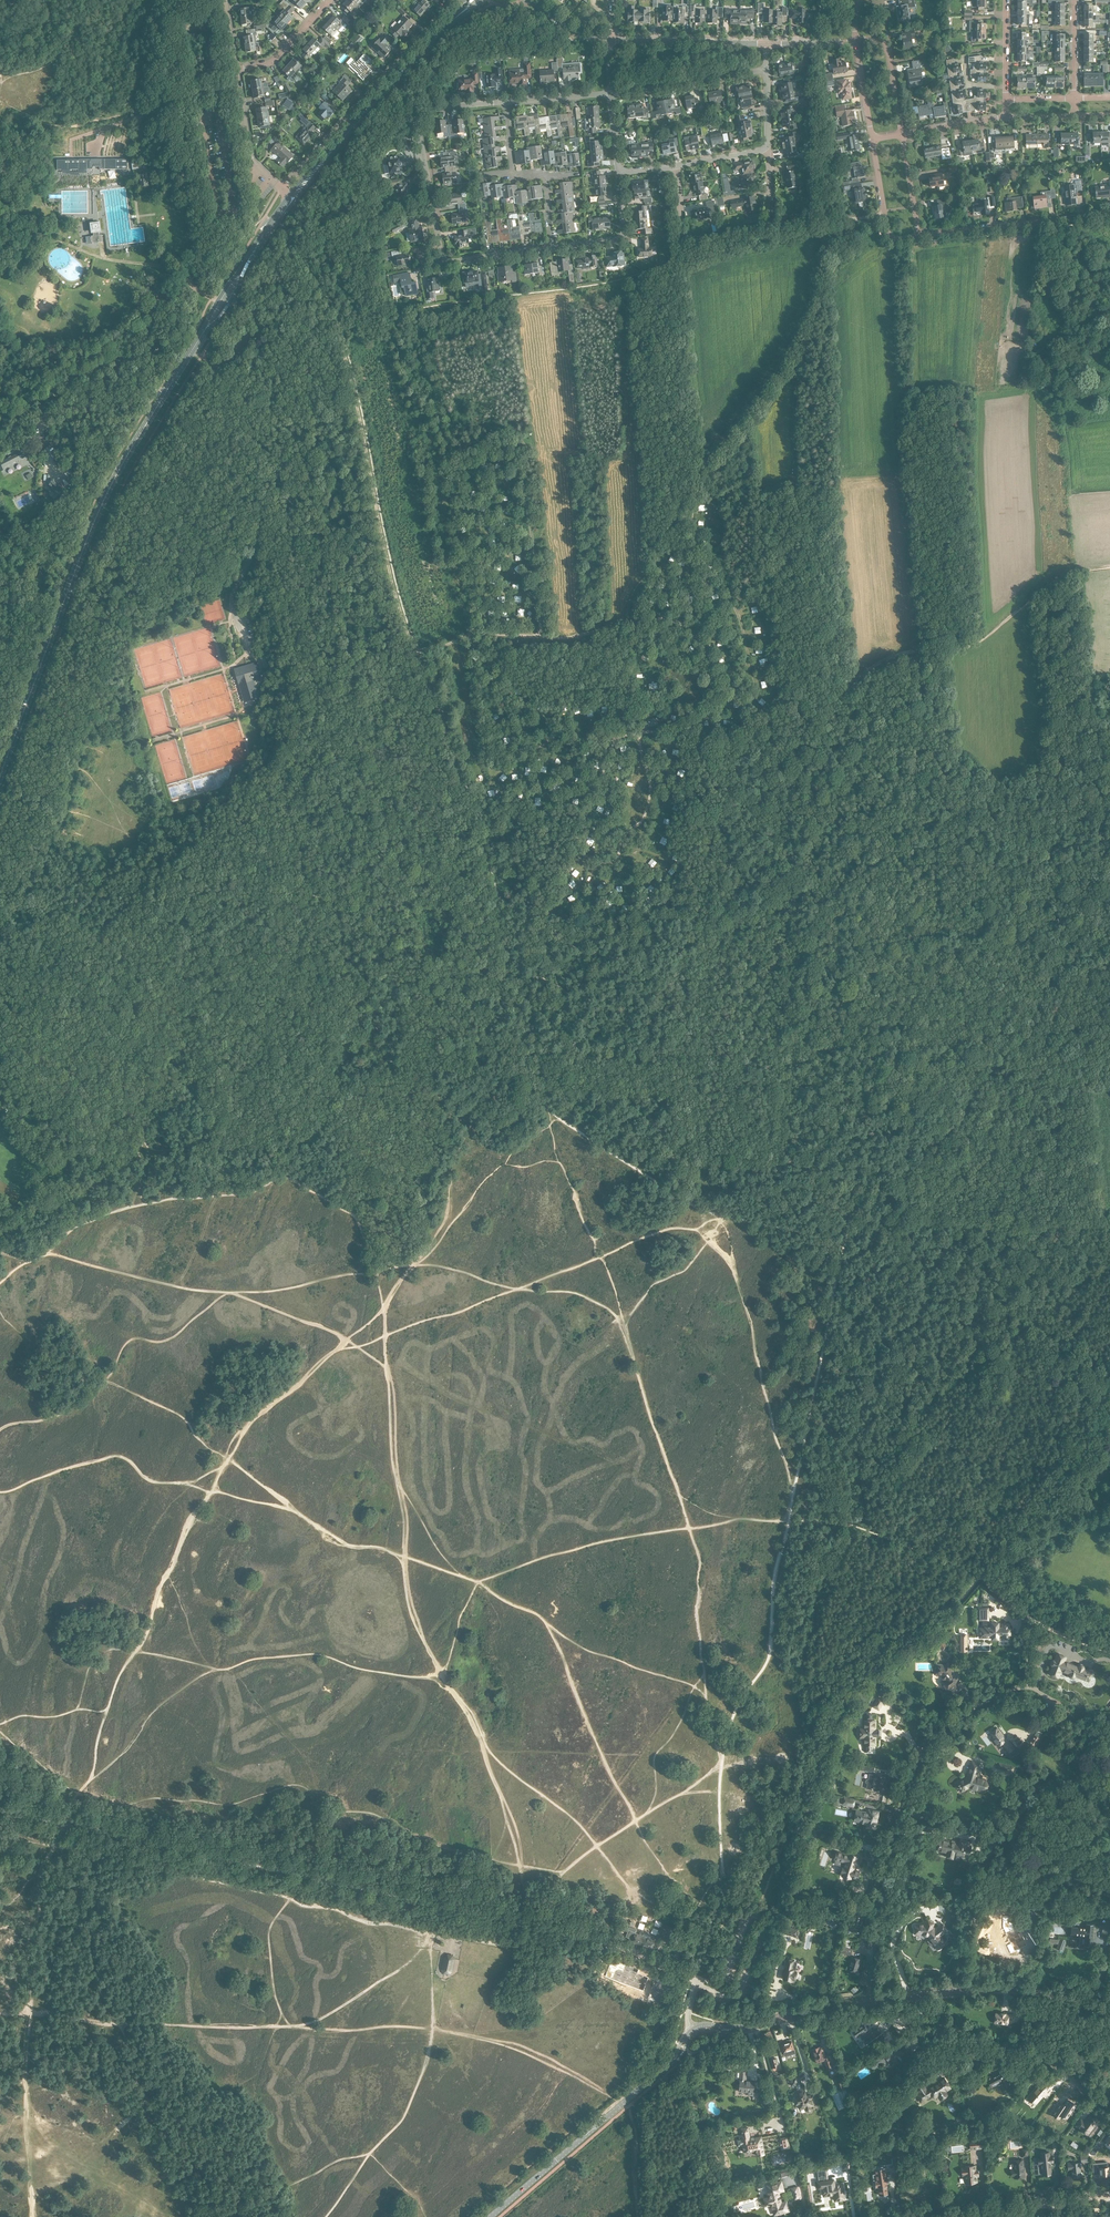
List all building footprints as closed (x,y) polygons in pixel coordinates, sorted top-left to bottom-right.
[(293,18),(290,15),(294,9),(293,8),(286,2),(284,0),(280,4),(286,9),(280,16),(288,24),(293,18)] [(307,2),(305,0),(287,0),(286,2),(293,8),(296,4),(301,8),(307,2)] [(350,0),(349,0),(344,5),(346,7),(343,9),(348,13),(350,11),(351,12),(354,10),(356,12),(360,8),(359,8),(350,0)] [(429,9),(431,7),(424,0),(422,0),(414,8),(417,11),(416,12),(421,16),(426,11),(425,10),(427,8),(429,9)] [(907,8),(910,8),(910,7),(914,6),(914,4),(915,4),(914,0),(899,0),(900,7),(897,7),(899,21),(909,19),(907,8)] [(972,7),(975,7),(975,10),(982,10),(982,7),(985,7),(986,0),(972,0),(972,7)] [(1058,0),(1048,0),(1048,3),(1052,3),(1052,5),(1053,5),(1053,11),(1055,11),(1064,12),(1064,4),(1058,4),(1058,0)] [(1097,6),(1084,6),(1084,13),(1097,13),(1097,6),(1108,6),(1108,2),(1097,2),(1097,6)] [(765,22),(773,22),(773,12),(773,10),(764,10),(764,3),(758,3),(758,13),(765,13),(765,22)] [(250,16),(253,16),(253,10),(254,10),(254,6),(240,8),(241,17),(250,16)] [(406,12),(400,6),(398,9),(404,14),(406,12)] [(639,21),(639,11),(638,11),(638,10),(634,10),(634,6),(629,6),(629,12),(628,12),(628,16),(628,17),(628,19),(628,20),(628,21),(629,21),(638,22),(638,21),(639,21)] [(674,10),(673,21),(673,22),(682,22),(682,18),(684,18),(684,16),(688,16),(688,6),(682,6),(682,10),(674,10)] [(673,21),(674,10),(674,7),(663,7),(663,17),(665,17),(665,20),(673,21)] [(706,10),(696,10),(696,7),(690,7),(690,14),(695,14),(695,15),(696,15),(696,17),(695,17),(695,23),(705,23),(705,17),(706,17),(706,10)] [(706,17),(707,17),(707,23),(717,23),(717,18),(716,18),(717,16),(723,16),(723,7),(716,7),(716,10),(708,10),(708,11),(706,10),(706,17)] [(773,22),(773,24),(781,24),(781,15),(787,16),(787,8),(783,8),(782,12),(773,12),(773,22)] [(639,11),(639,21),(639,22),(648,22),(648,21),(649,21),(649,20),(650,19),(650,17),(649,17),(649,12),(649,9),(643,9),(643,11),(639,10),(639,11)] [(795,18),(797,18),(797,23),(807,23),(807,9),(797,9),(797,10),(791,10),(791,18),(795,18)] [(740,11),(735,11),(735,10),(726,10),(725,18),(729,18),(729,17),(731,17),(731,21),(734,21),(734,23),(740,24),(740,11)] [(740,24),(746,24),(747,18),(754,18),(754,11),(740,10),(740,11),(740,24)] [(352,23),(355,20),(355,19),(350,14),(347,17),(352,23)] [(252,25),(250,16),(241,17),(242,26),(252,25)] [(280,16),(274,22),(273,22),(270,26),(275,31),(278,27),(282,30),(288,24),(280,16)] [(338,31),(345,23),(344,22),(345,21),(348,23),(350,21),(345,16),(342,18),(343,19),(342,20),(341,19),(338,17),(337,17),(337,18),(334,16),(329,22),(335,27),(338,31)] [(404,36),(408,32),(407,30),(412,24),(404,17),(393,28),(394,29),(391,32),(396,37),(399,34),(399,33),(400,33),(404,36)] [(975,21),(969,21),(969,31),(971,31),(975,31),(976,31),(985,32),(985,24),(982,24),(982,21),(975,21)] [(335,27),(329,22),(326,25),(325,24),(323,27),(323,28),(324,28),(323,29),(325,31),(326,31),(333,37),(338,31),(335,27)] [(257,43),(256,35),(257,35),(257,31),(258,31),(257,29),(246,30),(247,33),(248,33),(249,36),(244,37),(245,45),(257,43)] [(915,34),(914,29),(901,32),(904,49),(913,47),(913,50),(917,49),(916,42),(912,43),(911,35),(915,34)] [(975,31),(971,31),(971,42),(982,42),(982,39),(985,39),(985,32),(976,31),(975,31)] [(272,32),(268,35),(273,40),(276,36),(272,32)] [(385,33),(379,39),(380,39),(372,47),(381,56),(382,57),(382,56),(384,58),(391,50),(389,48),(389,47),(386,44),(391,39),(385,33)] [(315,50),(318,47),(320,45),(322,47),(324,45),(327,47),(330,45),(322,37),(318,42),(314,38),(311,41),(309,43),(309,44),(315,50)] [(353,43),(351,41),(345,48),(349,51),(353,47),(351,45),(353,43)] [(260,52),(258,42),(257,43),(245,45),(247,52),(251,52),(257,51),(257,52),(260,52)] [(309,44),(303,50),(305,52),(302,56),(307,60),(312,53),(315,50),(309,44)] [(352,58),(347,64),(349,65),(359,74),(358,75),(363,80),(370,73),(369,73),(372,70),(366,65),(371,59),(364,53),(359,59),(357,62),(354,60),(352,58)] [(984,70),(986,70),(986,62),(981,62),(981,55),(968,57),(968,64),(974,64),(974,70),(984,70)] [(290,62),(288,65),(296,72),(298,73),(303,67),(301,66),(294,59),(291,63),(290,62)] [(845,62),(841,62),(840,59),(833,60),(834,63),(832,64),(834,74),(839,73),(839,72),(841,72),(841,73),(847,72),(845,62)] [(956,72),(961,71),(960,63),(955,64),(954,59),(946,60),(948,73),(956,72)] [(923,66),(922,60),(912,61),(913,69),(908,70),(909,81),(910,81),(911,86),(917,85),(916,80),(922,79),(920,67),(923,66)] [(313,75),(316,71),(305,61),(303,64),(311,72),(310,73),(313,75)] [(558,72),(558,67),(557,62),(553,63),(553,70),(540,71),(540,74),(538,74),(539,79),(541,79),(541,83),(546,82),(546,81),(554,81),(554,73),(558,72)] [(524,64),(525,72),(519,73),(519,69),(510,70),(511,83),(520,82),(520,83),(522,83),(523,84),(526,84),(526,78),(531,77),(530,63),(524,64)] [(791,63),(784,65),(784,64),(778,65),(780,74),(784,73),(785,75),(793,73),(791,63)] [(581,72),(580,67),(578,67),(577,64),(572,64),(572,65),(563,65),(564,79),(565,79),(565,81),(569,81),(569,78),(579,78),(578,72),(581,72)] [(298,73),(296,72),(288,65),(286,67),(287,67),(283,71),(289,77),(287,79),(289,81),(291,79),(293,81),(299,74),(298,73)] [(498,82),(502,82),(501,69),(496,70),(496,74),(486,75),(487,79),(486,79),(486,84),(487,83),(487,87),(496,86),(496,82),(498,81),(498,82)] [(974,70),(970,70),(970,77),(975,77),(975,82),(986,82),(986,74),(984,74),(984,70),(974,70)] [(958,85),(963,84),(962,76),(957,77),(956,72),(948,73),(950,86),(958,85)] [(470,78),(470,80),(459,80),(460,91),(467,91),(467,93),(473,93),(473,90),(474,90),(473,82),(478,82),(478,73),(472,73),(473,78),(470,78)] [(1084,74),(1084,87),(1094,86),(1093,73),(1084,74)] [(1103,86),(1103,73),(1093,73),(1094,86),(1103,86)] [(343,77),(343,78),(349,83),(352,80),(345,74),(343,77)] [(1026,76),(1026,78),(1026,88),(1034,88),(1034,84),(1035,84),(1035,75),(1026,76)] [(283,85),(278,76),(274,78),(279,87),(283,85)] [(1026,88),(1026,78),(1022,78),(1022,76),(1018,76),(1018,78),(1017,78),(1018,85),(1019,85),(1019,88),(1023,88),(1023,89),(1025,89),(1026,88)] [(1048,84),(1048,87),(1055,87),(1055,77),(1046,77),(1046,84),(1048,84)] [(1064,84),(1063,77),(1055,77),(1055,87),(1062,87),(1062,84),(1064,84)] [(342,82),(333,91),(342,100),(351,90),(347,86),(349,83),(343,78),(341,81),(342,82)] [(261,79),(251,81),(253,90),(263,88),(261,79)] [(851,88),(850,82),(844,83),(844,80),(837,81),(838,84),(837,85),(838,93),(841,93),(842,98),(846,98),(846,99),(851,98),(850,88),(851,88)] [(284,84),(289,93),(292,91),(288,83),(284,84)] [(793,90),(791,83),(778,85),(780,92),(793,90)] [(738,91),(739,97),(741,97),(750,95),(750,92),(751,92),(750,85),(736,88),(736,91),(738,91)] [(952,99),(964,97),(964,98),(966,97),(964,89),(959,90),(958,85),(950,86),(952,99)] [(255,98),(264,97),(263,88),(253,90),(255,98)] [(974,98),(967,99),(967,102),(971,102),(971,103),(984,103),(984,102),(984,97),(986,97),(985,89),(978,89),(978,96),(974,96),(974,98)] [(793,90),(780,92),(781,97),(782,100),(788,99),(788,102),(797,100),(797,99),(798,99),(798,97),(794,98),(793,90)] [(713,92),(708,93),(710,104),(723,102),(724,107),(729,106),(728,98),(722,99),(721,91),(716,91),(716,92),(713,92)] [(326,101),(330,97),(325,93),(322,97),(326,101)] [(753,99),(752,95),(750,95),(741,97),(742,100),(740,100),(742,108),(743,108),(744,110),(740,110),(741,114),(748,112),(747,107),(752,106),(751,99),(753,99)] [(687,109),(695,107),(696,109),(699,108),(698,100),(695,100),(694,98),(690,98),(690,96),(685,97),(687,109)] [(952,99),(953,107),(950,107),(951,114),(954,113),(955,114),(962,113),(962,112),(966,111),(964,100),(965,100),(964,98),(964,97),(952,99)] [(290,98),(286,98),(286,100),(283,105),(290,110),(293,106),(294,104),(290,98)] [(985,110),(985,102),(984,102),(984,103),(971,103),(971,102),(967,102),(967,99),(965,100),(964,100),(966,111),(975,110),(978,109),(978,110),(985,110)] [(669,100),(664,101),(667,114),(674,113),(674,112),(676,112),(676,115),(681,114),(680,107),(675,108),(673,100),(669,101),(669,100)] [(658,116),(667,114),(664,101),(657,102),(658,111),(652,112),(652,119),(657,118),(656,116),(658,115),(658,116)] [(319,113),(318,115),(323,120),(324,118),(325,118),(327,115),(329,117),(335,111),(325,102),(320,108),(322,110),(319,113)] [(944,106),(933,108),(932,102),(928,103),(928,105),(917,107),(919,116),(934,114),(935,118),(945,116),(944,106)] [(636,116),(635,104),(627,105),(628,114),(626,114),(627,120),(630,120),(630,117),(636,116)] [(635,104),(636,116),(642,116),(642,119),(649,118),(648,111),(643,111),(643,104),(635,104)] [(841,116),(843,126),(852,124),(852,121),(855,121),(854,112),(850,112),(849,110),(845,110),(844,105),(835,107),(837,117),(841,116)] [(588,107),(589,118),(599,117),(599,113),(598,113),(598,111),(599,111),(598,106),(588,107)] [(786,111),(780,112),(781,119),(792,117),(791,111),(794,111),(794,106),(786,107),(786,111)] [(268,116),(267,107),(256,109),(258,118),(268,116)] [(299,134),(296,137),(297,138),(299,140),(302,143),(303,143),(304,145),(314,134),(311,132),(316,127),(311,122),(301,114),(299,116),(302,119),(300,121),(306,127),(307,128),(300,135),(299,134)] [(529,127),(535,126),(536,135),(541,134),(540,129),(539,121),(538,118),(538,115),(534,115),(534,114),(527,115),(527,116),(528,122),(529,127)] [(556,117),(556,115),(549,116),(550,123),(551,128),(558,127),(559,139),(564,138),(562,126),(560,116),(556,117)] [(567,115),(560,116),(562,126),(568,125),(570,137),(575,136),(573,126),(576,125),(575,117),(572,118),(572,120),(568,121),(567,115)] [(258,118),(260,127),(270,125),(268,116),(258,118)] [(517,121),(514,122),(515,126),(514,126),(515,130),(518,129),(518,128),(524,127),(525,136),(530,135),(529,127),(528,122),(527,116),(523,117),(523,116),(516,117),(517,121)] [(738,127),(740,127),(740,130),(752,128),(750,121),(743,122),(743,120),(744,120),(743,116),(736,117),(738,127)] [(757,116),(751,117),(752,127),(759,126),(757,116)] [(494,127),(493,121),(494,121),(494,117),(492,117),(486,118),(483,118),(483,122),(484,122),(485,128),(484,128),(484,129),(495,127),(494,127)] [(551,128),(550,123),(546,124),(545,117),(538,118),(539,121),(540,129),(547,128),(548,137),(552,136),(551,128)] [(588,119),(585,119),(586,130),(587,130),(588,133),(596,133),(596,127),(600,127),(599,117),(589,118),(588,118),(588,119)] [(797,123),(793,124),(792,117),(781,119),(783,127),(789,126),(790,129),(798,128),(797,123)] [(454,120),(455,127),(449,127),(450,136),(459,135),(458,133),(464,132),(464,128),(465,128),(464,124),(463,125),(463,119),(454,120)] [(443,133),(444,137),(450,136),(449,127),(446,128),(445,120),(436,121),(437,133),(443,133)] [(495,137),(494,131),(495,131),(495,127),(484,129),(484,132),(485,132),(486,138),(494,137),(495,137)] [(746,138),(753,136),(752,128),(740,130),(741,134),(739,135),(740,141),(746,140),(746,138)] [(703,135),(701,129),(696,130),(697,136),(690,137),(690,139),(686,139),(687,145),(685,145),(686,151),(693,150),(693,148),(695,148),(699,147),(698,139),(703,138),(703,135)] [(723,143),(721,132),(710,134),(712,145),(723,143)] [(795,144),(794,139),(798,138),(797,132),(789,133),(789,137),(780,139),(782,147),(783,147),(783,146),(795,144)] [(860,149),(859,144),(858,144),(858,141),(859,141),(857,134),(854,135),(853,132),(845,133),(846,137),(848,136),(850,149),(848,150),(849,151),(860,149)] [(1101,132),(1093,133),(1093,143),(1101,143),(1101,132)] [(1109,145),(1108,132),(1101,132),(1101,143),(1101,145),(1109,145)] [(1069,133),(1061,134),(1061,137),(1059,137),(1059,144),(1061,144),(1069,144),(1069,133)] [(1077,136),(1077,133),(1069,133),(1069,144),(1074,144),(1074,146),(1080,146),(1080,136),(1077,136)] [(1026,145),(1029,144),(1029,148),(1037,148),(1037,144),(1037,134),(1026,134),(1026,145)] [(1037,144),(1043,144),(1043,147),(1048,147),(1048,135),(1040,135),(1040,134),(1037,134),(1037,144)] [(274,147),(271,150),(277,155),(278,154),(282,158),(278,162),(282,167),(286,162),(287,163),(293,156),(289,152),(278,142),(280,140),(275,135),(273,138),(278,142),(274,147)] [(494,147),(493,141),(494,141),(494,137),(486,138),(483,139),(483,142),(484,142),(485,148),(484,148),(484,149),(495,147),(494,147)] [(591,152),(591,153),(603,151),(602,142),(595,142),(595,141),(594,141),(594,137),(586,138),(586,142),(590,142),(591,149),(592,149),(592,152),(591,152)] [(1005,150),(1013,149),(1013,150),(1018,150),(1017,140),(1014,140),(1013,137),(1004,138),(1005,150)] [(675,146),(678,145),(677,138),(669,140),(669,143),(662,145),(664,154),(676,152),(675,146)] [(992,144),(993,150),(989,151),(989,152),(990,159),(995,158),(994,152),(997,152),(997,150),(1005,150),(1004,138),(995,139),(995,142),(996,142),(996,143),(992,144)] [(983,142),(979,143),(978,140),(970,141),(972,151),(976,150),(977,151),(978,152),(984,151),(983,142)] [(638,144),(640,157),(648,156),(648,152),(649,152),(649,150),(653,150),(652,141),(648,141),(648,143),(638,144)] [(970,141),(962,142),(963,149),(961,149),(961,148),(958,149),(959,155),(962,155),(962,152),(964,152),(972,151),(970,141)] [(640,157),(638,144),(629,145),(630,153),(632,153),(632,158),(640,157)] [(783,146),(783,147),(784,154),(787,153),(788,155),(791,154),(791,153),(797,152),(796,144),(795,144),(783,146)] [(940,146),(924,149),(925,158),(942,155),(940,146)] [(495,157),(494,151),(495,151),(495,147),(484,149),(484,152),(485,152),(486,158),(485,158),(485,159),(496,157),(495,157)] [(528,152),(529,154),(532,154),(533,158),(541,157),(540,153),(541,153),(540,147),(532,148),(532,147),(528,148),(528,152)] [(457,155),(456,151),(444,153),(444,157),(440,157),(442,167),(446,167),(453,166),(455,166),(454,156),(457,155)] [(529,154),(528,152),(520,153),(520,151),(516,152),(517,159),(521,158),(521,163),(530,162),(529,154)] [(603,159),(603,151),(591,153),(592,162),(588,163),(588,167),(599,166),(599,160),(603,159)] [(540,153),(541,157),(541,159),(545,159),(546,163),(554,162),(554,161),(553,154),(553,152),(545,153),(545,152),(541,153),(540,153)] [(553,154),(554,161),(558,160),(558,165),(567,163),(567,162),(566,155),(566,153),(557,154),(557,153),(553,154)] [(566,155),(567,162),(570,161),(571,166),(579,165),(578,154),(570,156),(570,154),(566,155)] [(404,170),(402,161),(399,162),(398,157),(393,158),(393,157),(390,158),(387,159),(388,165),(390,165),(391,172),(393,172),(393,173),(395,172),(396,172),(404,170)] [(485,159),(486,162),(487,162),(488,168),(497,167),(496,161),(497,161),(496,157),(485,159)] [(92,159),(64,159),(64,163),(64,170),(94,169),(94,166),(99,166),(99,169),(126,169),(127,169),(127,159),(94,159),(92,159)] [(742,171),(742,175),(752,173),(755,173),(753,164),(750,164),(749,161),(734,164),(735,170),(743,168),(743,171),(742,171)] [(850,169),(853,168),(855,178),(858,178),(864,177),(863,168),(862,169),(861,161),(849,163),(850,169)] [(790,189),(791,188),(797,187),(796,179),(797,179),(796,174),(795,175),(794,169),(797,168),(796,162),(786,164),(787,170),(788,170),(788,172),(784,172),(785,178),(786,178),(786,181),(785,182),(787,189),(788,188),(788,189),(790,189)] [(453,166),(446,167),(446,173),(443,174),(444,184),(457,182),(456,172),(454,172),(453,166)] [(140,175),(141,186),(148,185),(147,178),(148,178),(148,171),(143,172),(144,174),(140,175)] [(595,187),(606,186),(606,181),(605,181),(605,177),(605,176),(601,176),(600,171),(592,172),(593,177),(594,177),(594,183),(595,183),(595,187)] [(699,182),(698,177),(702,177),(701,174),(695,175),(694,172),(688,174),(689,179),(691,179),(692,183),(699,182)] [(751,174),(753,174),(752,173),(742,175),(740,175),(742,184),(744,183),(745,187),(755,185),(753,177),(751,177),(751,174)] [(932,175),(932,178),(929,178),(930,187),(938,186),(939,187),(944,186),(942,176),(944,176),(943,173),(932,175)] [(632,182),(633,191),(634,191),(645,190),(645,189),(644,180),(632,182)] [(398,197),(408,195),(406,184),(401,185),(400,181),(390,183),(391,187),(396,186),(398,197)] [(702,181),(699,182),(692,183),(693,183),(694,191),(696,191),(697,195),(699,195),(700,201),(709,199),(707,193),(705,194),(702,181)] [(572,188),(571,188),(570,182),(561,183),(562,189),(561,189),(561,193),(562,193),(571,191),(571,192),(572,192),(572,188)] [(491,188),(488,189),(487,184),(479,186),(480,196),(488,195),(488,196),(492,195),(493,195),(492,188),(491,188)] [(1064,186),(1066,205),(1076,204),(1075,193),(1077,193),(1083,192),(1082,184),(1076,184),(1076,185),(1074,185),(1064,186)] [(504,190),(500,190),(500,185),(491,187),(491,188),(492,188),(493,195),(492,195),(493,197),(501,196),(501,197),(505,196),(504,189),(504,190)] [(1095,187),(1095,191),(1096,197),(1105,196),(1105,197),(1109,197),(1109,185),(1100,186),(1100,187),(1095,187)] [(606,186),(595,187),(595,193),(596,196),(597,196),(599,196),(599,198),(599,200),(604,199),(604,198),(604,195),(607,195),(606,189),(606,186)] [(517,191),(513,191),(512,187),(504,188),(504,190),(504,189),(505,196),(505,198),(513,197),(513,198),(517,197),(517,193),(517,191)] [(541,191),(537,192),(537,187),(528,188),(529,196),(530,198),(538,197),(538,199),(542,198),(541,191)] [(863,187),(853,189),(855,202),(866,200),(865,196),(866,195),(866,191),(864,191),(863,187)] [(634,191),(635,199),(644,198),(644,202),(652,201),(651,197),(647,198),(646,189),(645,189),(645,190),(634,191)] [(572,198),(571,192),(571,191),(562,193),(563,199),(562,199),(563,203),(564,203),(573,201),(573,202),(574,202),(573,198),(572,198)] [(1035,204),(1036,208),(1049,207),(1048,203),(1046,203),(1046,199),(1048,198),(1047,191),(1040,192),(1041,196),(1033,197),(1034,204),(1035,204)] [(529,196),(526,196),(525,192),(517,193),(517,197),(518,203),(526,202),(527,203),(531,202),(530,198),(529,196)] [(449,205),(458,204),(459,210),(466,209),(466,203),(462,203),(461,193),(447,194),(449,205)] [(744,198),(744,199),(731,202),(732,209),(736,208),(736,207),(745,205),(746,211),(757,209),(755,196),(744,198)] [(1016,207),(1023,206),(1022,196),(1007,198),(1007,202),(1005,202),(1006,212),(1016,211),(1016,207)] [(994,206),(995,206),(994,197),(980,199),(981,204),(972,205),(973,212),(980,211),(980,215),(989,214),(988,209),(988,206),(994,206)] [(938,205),(934,206),(936,219),(943,218),(946,217),(946,213),(943,199),(937,200),(938,205)] [(716,213),(714,200),(706,202),(707,207),(694,210),(696,219),(701,218),(709,217),(709,214),(716,213)] [(574,208),(573,202),(573,201),(564,203),(565,209),(564,209),(564,213),(571,212),(575,211),(575,208),(574,208)] [(642,211),(635,212),(636,221),(647,220),(647,219),(649,219),(648,211),(650,210),(650,205),(642,206),(642,211)] [(468,212),(468,209),(466,209),(459,210),(459,213),(452,214),(453,224),(466,222),(465,213),(468,212)] [(572,218),(571,212),(564,213),(562,213),(563,219),(562,219),(563,223),(564,223),(573,222),(574,222),(573,218),(572,218)] [(533,213),(529,213),(530,222),(531,227),(532,232),(532,233),(534,233),(534,231),(535,231),(536,232),(542,231),(541,220),(534,221),(534,220),(533,213)] [(530,222),(524,223),(523,222),(522,214),(518,215),(519,227),(520,228),(521,235),(523,235),(523,232),(525,232),(525,233),(532,232),(531,227),(530,222)] [(601,218),(602,229),(610,228),(609,215),(606,216),(606,217),(601,218)] [(602,229),(601,218),(592,219),(592,216),(589,216),(590,226),(593,226),(593,230),(602,229)] [(424,238),(422,230),(419,230),(417,218),(410,220),(412,229),(410,229),(410,232),(409,232),(409,233),(406,233),(408,241),(411,241),(411,242),(420,240),(420,238),(424,238)] [(508,229),(502,229),(502,228),(501,218),(496,219),(498,230),(498,235),(499,235),(499,240),(503,239),(503,240),(510,239),(510,237),(510,233),(509,233),(508,229)] [(485,220),(482,220),(484,236),(487,236),(492,236),(493,242),(499,241),(499,240),(499,235),(498,235),(498,230),(492,231),(491,230),(490,219),(485,220)] [(35,234),(43,234),(43,220),(35,220),(35,225),(32,225),(32,233),(35,233),(35,234)] [(519,227),(513,228),(513,227),(512,220),(507,220),(509,229),(508,229),(509,233),(510,233),(510,237),(514,237),(514,239),(521,238),(521,235),(520,228),(519,227)] [(647,220),(636,221),(637,229),(643,229),(644,234),(652,233),(652,228),(648,228),(647,220)] [(99,235),(98,230),(101,230),(99,221),(89,223),(90,231),(92,231),(93,236),(91,236),(92,243),(102,242),(101,234),(99,235)] [(573,228),(573,222),(564,223),(565,229),(564,229),(564,233),(575,232),(574,228),(573,228)] [(401,223),(391,228),(393,233),(403,227),(401,223)] [(466,229),(467,230),(461,231),(461,235),(455,236),(456,244),(457,244),(457,247),(463,246),(463,243),(469,242),(468,234),(476,233),(476,228),(466,229)] [(642,246),(642,245),(642,248),(639,248),(639,257),(653,256),(652,247),(649,247),(648,238),(641,238),(642,246)] [(410,257),(409,254),(403,255),(403,254),(402,254),(401,250),(391,252),(392,257),(395,257),(394,256),(396,255),(398,266),(407,264),(411,263),(410,257)] [(612,253),(612,257),(605,257),(607,266),(613,265),(613,266),(623,265),(623,262),(624,261),(623,252),(612,253)] [(582,260),(576,261),(577,268),(583,267),(583,269),(590,268),(590,267),(591,267),(592,269),(596,268),(597,266),(598,266),(597,264),(598,263),(599,262),(599,261),(598,260),(597,260),(596,255),(588,256),(589,257),(582,258),(582,260)] [(575,281),(572,265),(568,266),(567,259),(562,259),(562,261),(550,262),(551,274),(552,274),(552,276),(559,275),(558,271),(559,271),(559,272),(568,270),(570,282),(575,281)] [(539,266),(539,264),(531,265),(531,264),(525,264),(526,270),(524,270),(525,274),(526,274),(537,273),(537,275),(545,274),(543,265),(539,266)] [(498,268),(499,274),(498,274),(499,281),(513,279),(513,282),(517,281),(515,272),(512,272),(512,266),(498,268)] [(465,283),(466,283),(466,287),(475,286),(474,284),(479,283),(480,290),(488,289),(485,272),(481,273),(481,274),(478,274),(477,271),(463,273),(465,283)] [(411,279),(410,272),(393,276),(394,281),(401,280),(402,286),(404,286),(406,296),(418,294),(416,282),(411,283),(410,279),(411,279)] [(433,292),(440,291),(438,278),(427,279),(428,284),(429,284),(429,286),(428,286),(428,287),(425,287),(426,299),(434,298),(433,292)] [(164,290),(162,292),(161,293),(161,294),(155,293),(155,294),(154,294),(153,298),(154,298),(153,302),(161,305),(164,295),(164,293),(167,295),(168,294),(164,290)] [(51,444),(46,448),(53,457),(58,453),(51,444)] [(1,471),(5,469),(4,467),(15,461),(22,457),(22,458),(29,455),(26,449),(27,449),(26,447),(18,450),(19,452),(2,461),(0,462),(0,468),(1,471)] [(59,455),(53,460),(58,466),(64,462),(59,455)] [(64,465),(62,467),(68,477),(70,475),(64,465)] [(66,486),(58,476),(52,480),(60,490),(66,486)] [(269,659),(266,652),(260,654),(262,661),(269,659)] [(240,675),(248,701),(259,698),(255,683),(262,681),(261,677),(257,662),(235,669),(237,676),(240,675)] [(1002,1635),(1002,1639),(1009,1639),(1009,1635),(1010,1635),(1010,1628),(1009,1628),(1009,1624),(1002,1624),(1002,1627),(998,1627),(998,1623),(991,1623),(991,1627),(988,1627),(988,1620),(988,1608),(978,1608),(978,1629),(979,1629),(979,1637),(988,1637),(988,1635),(992,1635),(992,1639),(998,1639),(998,1635),(1002,1635)] [(967,1635),(959,1635),(960,1652),(968,1652),(967,1635)] [(937,1645),(942,1651),(948,1645),(944,1640),(937,1645)] [(1052,1665),(1052,1666),(1049,1674),(1058,1677),(1061,1670),(1069,1673),(1069,1674),(1069,1675),(1069,1676),(1070,1676),(1070,1677),(1071,1677),(1072,1677),(1073,1677),(1074,1677),(1074,1676),(1075,1676),(1088,1681),(1092,1672),(1083,1669),(1084,1668),(1084,1667),(1083,1666),(1080,1665),(1079,1665),(1079,1666),(1078,1666),(1078,1667),(1068,1663),(1069,1661),(1068,1663),(1064,1661),(1066,1657),(1057,1654),(1054,1660),(1053,1660),(1052,1660),(1052,1661),(1051,1661),(1051,1662),(1050,1663),(1051,1663),(1051,1664),(1051,1665),(1052,1665)] [(944,1665),(935,1664),(934,1674),(941,1675),(941,1676),(943,1679),(944,1679),(944,1680),(940,1683),(945,1689),(944,1690),(949,1697),(961,1689),(957,1684),(959,1682),(951,1671),(952,1670),(947,1663),(944,1665)] [(875,1692),(869,1704),(875,1707),(881,1695),(875,1692)] [(878,1731),(878,1730),(876,1730),(876,1721),(872,1721),(872,1713),(866,1713),(866,1721),(862,1721),(862,1728),(859,1728),(859,1738),(862,1738),(862,1746),(865,1746),(865,1753),(872,1753),(872,1746),(876,1746),(876,1736),(878,1736),(878,1735),(879,1735),(879,1731),(878,1731)] [(1009,1744),(997,1728),(990,1733),(993,1737),(992,1738),(998,1746),(1001,1744),(1004,1748),(1008,1753),(1014,1748),(1010,1743),(1009,1744)] [(1032,1748),(1039,1738),(1034,1734),(1027,1744),(1032,1748)] [(996,1768),(1013,1773),(1015,1765),(1014,1765),(1014,1764),(1007,1762),(1006,1763),(998,1761),(996,1768)] [(859,1770),(873,1772),(874,1766),(860,1764),(859,1770)] [(885,1777),(875,1775),(869,1773),(868,1779),(867,1779),(865,1780),(865,1782),(866,1783),(867,1783),(866,1788),(883,1791),(885,1777)] [(984,1780),(967,1774),(966,1777),(956,1783),(955,1784),(955,1785),(955,1786),(955,1787),(956,1788),(957,1788),(958,1788),(960,1788),(961,1791),(969,1787),(981,1791),(985,1789),(987,1784),(984,1780)] [(854,1799),(844,1797),(842,1803),(846,1804),(846,1806),(853,1807),(854,1799)] [(867,1813),(856,1811),(854,1821),(867,1823),(866,1827),(875,1829),(878,1812),(868,1810),(867,1813)] [(849,1839),(850,1836),(839,1832),(838,1834),(837,1833),(836,1836),(844,1839),(844,1841),(848,1843),(848,1842),(851,1842),(852,1843),(853,1841),(849,1839)] [(996,1838),(988,1836),(986,1845),(993,1847),(996,1838)] [(959,1843),(941,1839),(938,1851),(948,1853),(953,1854),(963,1857),(963,1853),(969,1854),(971,1845),(969,1845),(970,1842),(960,1840),(959,1843)] [(844,1867),(843,1866),(843,1867),(842,1867),(840,1872),(841,1873),(841,1874),(842,1874),(842,1875),(851,1878),(851,1877),(857,1879),(859,1871),(854,1870),(855,1865),(857,1866),(860,1859),(857,1858),(858,1857),(848,1854),(848,1855),(837,1851),(837,1852),(835,1852),(834,1858),(835,1858),(834,1859),(846,1862),(844,1867)] [(981,1920),(991,1923),(993,1915),(983,1912),(981,1920)] [(1013,1915),(1002,1915),(1002,1927),(1009,1943),(1005,1945),(1010,1955),(1016,1952),(1017,1953),(1018,1953),(1019,1953),(1021,1952),(1021,1951),(1022,1950),(1024,1948),(1026,1947),(1024,1942),(1026,1940),(1021,1931),(1019,1931),(1016,1926),(1014,1927),(1013,1924),(1013,1915)] [(831,1917),(827,1920),(832,1927),(836,1924),(831,1917)] [(925,1923),(913,1925),(915,1935),(922,1934),(923,1936),(924,1937),(926,1937),(928,1936),(937,1950),(946,1943),(941,1935),(948,1930),(942,1922),(935,1928),(932,1926),(934,1922),(927,1919),(925,1923)] [(1086,1923),(1085,1928),(1071,1926),(1070,1937),(1078,1938),(1078,1935),(1085,1936),(1083,1945),(1084,1945),(1084,1948),(1091,1949),(1091,1946),(1092,1946),(1094,1924),(1086,1923)] [(1102,1926),(1103,1926),(1101,1934),(1109,1935),(1109,1933),(1109,1926),(1102,1926)] [(787,1927),(786,1935),(797,1937),(799,1929),(787,1927)] [(631,1942),(654,1951),(655,1948),(652,1946),(655,1940),(650,1939),(652,1935),(640,1931),(639,1934),(635,1933),(636,1932),(628,1929),(625,1937),(632,1939),(631,1942)] [(842,1945),(843,1946),(850,1948),(850,1946),(849,1946),(850,1943),(849,1943),(850,1939),(844,1938),(842,1945)] [(1066,1940),(1061,1938),(1057,1949),(1062,1951),(1066,1940)] [(850,1948),(843,1946),(841,1953),(850,1956),(852,1949),(850,1948)] [(447,1953),(444,1955),(441,1969),(444,1973),(447,1974),(449,1974),(453,1971),(455,1958),(453,1954),(447,1953)] [(653,1971),(615,1956),(610,1968),(649,1983),(653,1971)] [(861,1960),(852,1957),(848,1970),(857,1972),(861,1960)] [(794,1960),(788,1959),(783,1979),(792,1981),(792,1979),(795,1980),(797,1972),(795,1971),(797,1962),(794,1961),(794,1960)] [(994,2023),(1008,2025),(1008,2022),(1009,2018),(1013,2019),(1013,2014),(999,2012),(999,2013),(995,2012),(995,2015),(994,2016),(993,2019),(994,2020),(994,2023)] [(853,2032),(856,2037),(858,2035),(861,2040),(862,2039),(865,2044),(881,2032),(876,2026),(867,2032),(865,2030),(867,2029),(863,2024),(853,2032)] [(789,2052),(794,2051),(793,2049),(794,2049),(792,2041),(781,2044),(784,2052),(789,2050),(789,2052)] [(828,2069),(832,2067),(827,2054),(825,2054),(822,2046),(819,2047),(819,2046),(812,2049),(816,2062),(824,2060),(828,2069)] [(773,2068),(775,2067),(779,2066),(776,2058),(771,2060),(773,2068)] [(738,2078),(738,2086),(739,2086),(739,2092),(748,2092),(748,2095),(753,2096),(752,2097),(752,2096),(752,2098),(752,2099),(758,2100),(759,2089),(754,2089),(755,2080),(747,2080),(747,2071),(736,2070),(735,2078),(738,2078)] [(986,2079),(991,2087),(1000,2082),(1003,2089),(1010,2085),(1007,2079),(1003,2070),(986,2079)] [(789,2076),(789,2077),(787,2077),(788,2082),(790,2081),(792,2085),(801,2083),(798,2074),(789,2076)] [(938,2080),(928,2087),(928,2086),(926,2087),(922,2080),(913,2086),(917,2092),(915,2094),(920,2103),(932,2095),(934,2099),(938,2097),(940,2100),(949,2094),(947,2091),(951,2088),(944,2076),(937,2080),(938,2080)] [(836,2083),(840,2091),(845,2089),(842,2081),(836,2083)] [(1042,2082),(1028,2098),(1035,2105),(1049,2088),(1042,2082)] [(795,2093),(797,2098),(795,2099),(797,2105),(798,2105),(800,2109),(801,2108),(802,2110),(806,2108),(807,2110),(808,2111),(810,2111),(811,2109),(810,2106),(813,2105),(812,2100),(815,2099),(814,2093),(806,2096),(804,2088),(797,2090),(798,2092),(795,2093)] [(1053,2114),(1059,2118),(1062,2114),(1067,2117),(1070,2113),(1072,2114),(1075,2110),(1073,2109),(1076,2104),(1068,2099),(1064,2105),(1061,2102),(1053,2114)] [(1049,2105),(1040,2119),(1045,2122),(1055,2109),(1049,2105)] [(1084,2121),(1080,2118),(1075,2125),(1079,2128),(1087,2135),(1091,2130),(1093,2131),(1094,2131),(1096,2127),(1096,2126),(1095,2125),(1098,2121),(1089,2115),(1084,2121)] [(957,2126),(963,2134),(972,2128),(970,2125),(969,2126),(965,2120),(957,2126)] [(738,2135),(739,2139),(739,2140),(737,2140),(738,2146),(742,2145),(743,2151),(756,2149),(756,2151),(757,2156),(764,2154),(761,2136),(750,2138),(748,2127),(740,2128),(742,2135),(738,2135)] [(1104,2145),(1108,2139),(1109,2140),(1109,2130),(1109,2129),(1100,2142),(1104,2145)] [(790,2148),(788,2136),(779,2138),(779,2141),(777,2142),(778,2146),(780,2146),(781,2150),(790,2148)] [(969,2141),(970,2150),(982,2149),(981,2139),(969,2141)] [(1040,2157),(1038,2157),(1039,2165),(1041,2164),(1043,2175),(1051,2174),(1050,2162),(1052,2162),(1052,2156),(1050,2156),(1050,2152),(1040,2153),(1040,2157)] [(1024,2177),(1023,2158),(1018,2159),(1019,2160),(1014,2160),(1014,2169),(1010,2169),(1011,2176),(1015,2176),(1015,2178),(1018,2178),(1018,2179),(1021,2179),(1021,2178),(1024,2177)] [(1095,2158),(1093,2165),(1098,2166),(1099,2176),(1109,2175),(1109,2173),(1109,2164),(1104,2164),(1103,2160),(1095,2158)] [(843,2169),(850,2168),(849,2161),(842,2162),(843,2169)] [(1080,2162),(1067,2163),(1068,2170),(1071,2169),(1071,2177),(1081,2176),(1080,2162)] [(963,2166),(963,2168),(961,2168),(962,2172),(965,2172),(966,2182),(975,2182),(975,2176),(978,2176),(977,2169),(974,2170),(974,2165),(963,2166)] [(886,2176),(885,2168),(875,2169),(877,2179),(875,2180),(876,2187),(878,2187),(880,2195),(888,2194),(886,2186),(887,2186),(887,2183),(888,2183),(885,2183),(884,2177),(887,2177),(887,2176),(886,2176)] [(834,2201),(845,2199),(843,2183),(835,2184),(834,2179),(827,2180),(828,2185),(822,2186),(823,2196),(834,2195),(834,2201)] [(787,2200),(782,2202),(779,2192),(784,2191),(781,2181),(766,2185),(768,2195),(769,2196),(763,2197),(765,2205),(771,2204),(774,2215),(790,2211),(787,2200)] [(797,2186),(791,2188),(794,2200),(801,2198),(797,2186)]
